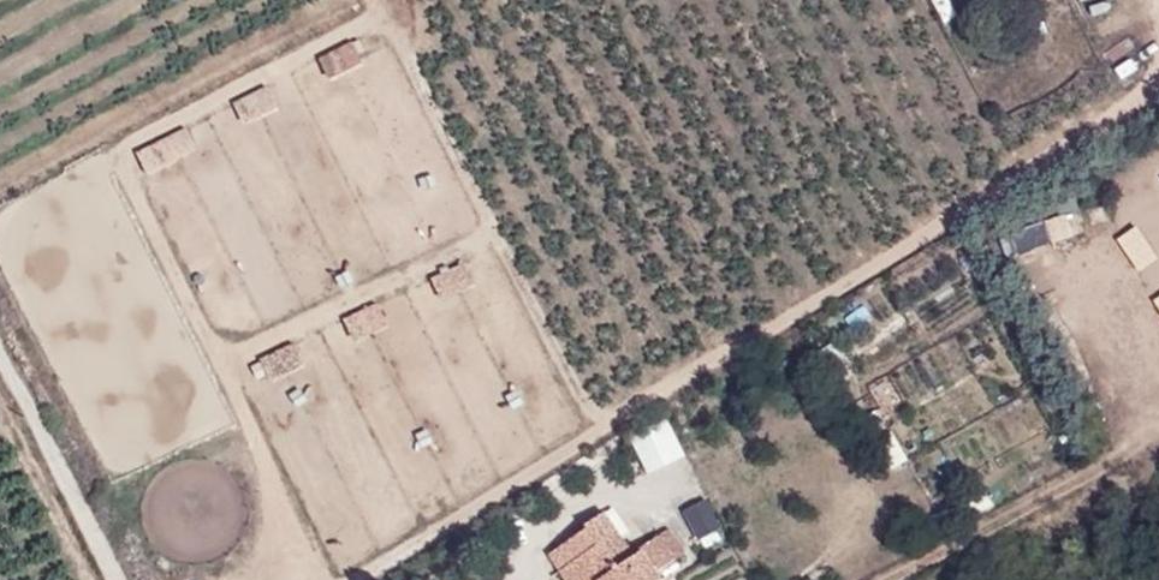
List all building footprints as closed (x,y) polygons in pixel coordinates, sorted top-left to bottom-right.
[(191,128),(142,150),(152,171),(200,149),(191,128)] [(658,572),(686,553),(670,529),(641,547),(644,552),(635,558),(604,513),(586,525),(588,529),(549,556),(566,579),(665,579),(658,572)]
